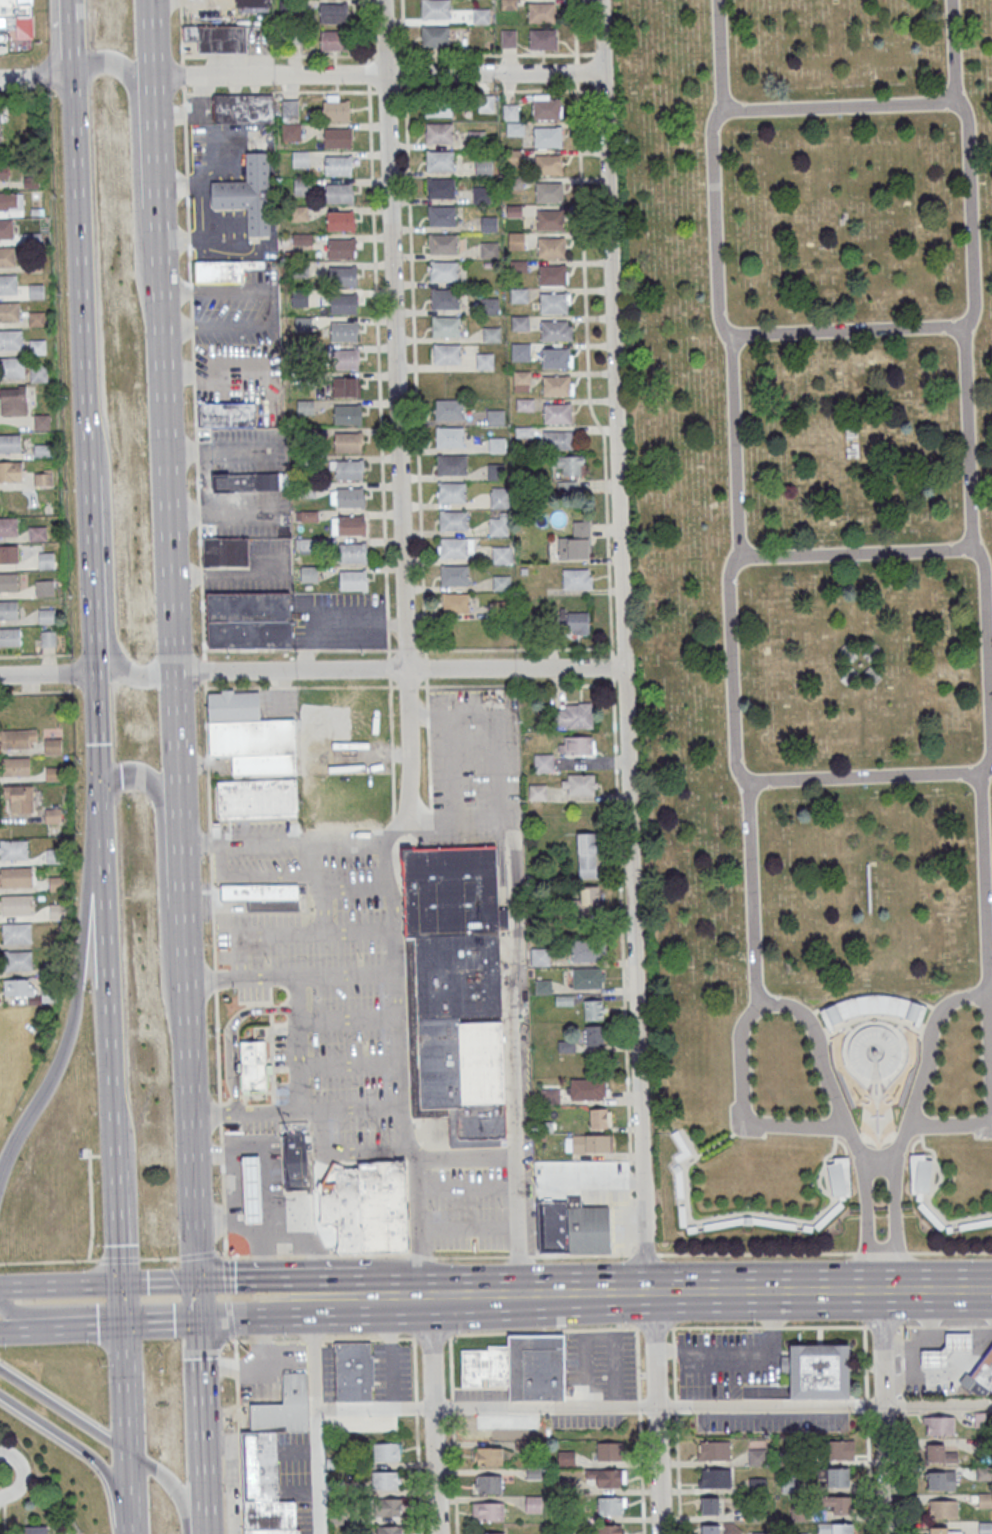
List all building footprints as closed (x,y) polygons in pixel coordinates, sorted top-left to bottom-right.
[(19,25),(18,0),(0,0),(0,25),(19,25)] [(423,18),(423,0),(449,0),(449,18),(423,18)] [(320,4),(347,3),(347,23),(320,23),(320,4)] [(528,22),(555,22),(555,3),(528,3),(528,22)] [(489,23),(489,9),(473,9),(473,23),(489,23)] [(197,53),(247,53),(247,25),(184,25),(184,43),(197,43),(197,53)] [(422,27),(448,27),(448,46),(422,46),(422,27)] [(530,30),(556,29),(556,49),(530,49),(530,30)] [(501,47),(516,47),(516,30),(501,30),(501,47)] [(321,31),(348,31),(348,50),(321,50),(321,31)] [(444,66),(428,66),(428,80),(444,80),(444,66)] [(212,95),(212,123),(273,123),(273,95),(212,95)] [(479,111),(493,111),(493,95),(479,95),(479,111)] [(533,99),(559,99),(559,119),(533,119),(533,99)] [(282,100),(297,100),(297,116),(282,117),(282,100)] [(323,101),(349,101),(348,120),(323,120),(323,101)] [(452,116),(452,103),(425,103),(425,116),(452,116)] [(503,104),(518,104),(518,120),(503,120),(503,104)] [(507,122),(523,122),(524,135),(507,135),(507,122)] [(282,124),(300,123),(300,140),(283,140),(282,124)] [(427,123),(452,123),(452,142),(426,142),(427,123)] [(534,127),(559,127),(559,146),(534,147),(534,127)] [(324,129),(349,129),(349,148),(324,148),(324,129)] [(469,131),(469,143),(485,143),(485,131),(469,131)] [(292,151),(308,151),(308,166),(292,166),(292,151)] [(428,151),(453,151),(453,170),(427,170),(428,151)] [(506,165),(519,165),(519,151),(506,151),(506,165)] [(268,152),(270,235),(248,236),(247,207),(212,208),(212,182),(246,181),(246,153),(268,152)] [(535,155),(561,155),(560,174),(535,174),(535,155)] [(325,156),(350,156),(350,175),(325,176),(325,156)] [(475,159),(492,159),(492,175),(475,175),(475,159)] [(295,179),(311,178),(311,193),(295,194),(295,179)] [(428,178),(454,178),(454,197),(428,197),(428,178)] [(536,183),(562,183),(561,202),(536,202),(536,183)] [(326,184),(351,184),(351,203),(326,203),(326,184)] [(473,187),(489,186),(489,203),(473,203),(473,187)] [(0,192),(0,210),(24,210),(24,192),(0,192)] [(506,204),(521,204),(521,217),(506,217),(506,204)] [(429,206),(455,206),(455,225),(429,225),(429,206)] [(537,210),(562,210),(562,229),(536,229),(537,210)] [(327,212),(352,211),(352,231),(327,231),(327,212)] [(481,216),(497,215),(497,230),(481,231),(481,216)] [(0,219),(0,239),(14,239),(14,219),(0,219)] [(508,233),(524,232),(525,247),(508,248),(508,233)] [(431,234),(456,234),(456,254),(431,254),(431,234)] [(538,238),(563,238),(563,257),(538,257),(538,238)] [(328,239),(353,239),(353,258),(327,258),(328,239)] [(481,242),(497,242),(497,257),(481,257),(481,242)] [(14,267),(14,247),(0,247),(0,267),(14,267)] [(195,260),(195,282),(242,282),(242,267),(248,267),(248,260),(195,260)] [(431,261),(457,261),(457,281),(431,281),(431,261)] [(539,265),(564,265),(564,284),(539,285),(539,265)] [(329,267),(354,267),(354,286),(329,286),(329,267)] [(18,275),(0,275),(0,295),(18,295),(18,275)] [(28,284),(28,299),(44,299),(44,284),(28,284)] [(510,288),(527,288),(527,303),(511,303),(510,288)] [(432,289),(458,289),(458,308),(432,308),(432,289)] [(540,293),(566,293),(565,313),(540,313),(540,293)] [(330,294),(356,294),(355,314),(330,314),(330,294)] [(481,298),(497,298),(497,313),(481,313),(481,298)] [(20,303),(0,303),(0,322),(20,322),(20,303)] [(44,311),(28,311),(28,327),(44,327),(44,311)] [(512,316),(528,315),(528,330),(512,331),(512,316)] [(434,317),(459,317),(459,336),(433,336),(434,317)] [(541,321),(567,321),(567,340),(541,340),(541,321)] [(331,322),(356,322),(356,341),(331,341),(331,322)] [(483,327),(499,327),(499,342),(483,342),(483,327)] [(23,350),(23,331),(0,331),(0,350),(23,350)] [(46,354),(46,339),(29,339),(29,354),(46,354)] [(511,343),(529,343),(530,361),(512,361),(511,343)] [(433,344),(459,344),(459,363),(433,363),(433,344)] [(542,349),(567,349),(567,368),(542,368),(542,349)] [(332,350),(357,350),(357,369),(332,369),(332,350)] [(476,353),(492,353),(493,368),(476,368),(476,353)] [(30,382),(47,382),(47,364),(30,364),(30,382)] [(514,371),(530,371),(530,386),(514,386),(514,371)] [(543,376),(568,376),(568,395),(543,396),(543,376)] [(333,378),(358,378),(358,397),(333,397),(333,378)] [(0,387),(0,415),(27,415),(27,387),(0,387)] [(437,399),(462,399),(462,419),(437,419),(437,399)] [(297,400),(313,400),(313,415),(297,415),(297,400)] [(200,426),(255,426),(255,403),(200,403),(200,426)] [(544,404),(569,404),(569,423),(544,423),(544,404)] [(334,405),(360,405),(360,424),(334,424),(334,405)] [(487,410),(503,409),(503,424),(487,425),(487,410)] [(35,429),(49,429),(49,415),(35,415),(35,429)] [(437,427),(463,427),(462,446),(437,447),(437,427)] [(544,431),(569,431),(569,450),(544,450),(544,431)] [(335,432),(360,432),(360,451),(335,452),(335,432)] [(0,434),(0,453),(22,453),(22,434),(0,434)] [(489,437),(505,437),(505,452),(489,452),(489,437)] [(35,457),(48,457),(48,445),(35,445),(35,457)] [(857,456),(857,445),(847,445),(847,456),(857,456)] [(437,455),(466,455),(466,474),(437,474),(437,455)] [(563,477),(584,477),(584,456),(552,456),(552,467),(563,467),(563,477)] [(336,460),(362,460),(361,480),(336,480),(336,460)] [(25,462),(0,462),(0,481),(25,481),(25,462)] [(487,463),(505,463),(505,480),(487,480),(487,463)] [(52,470),(35,470),(35,485),(52,485),(52,470)] [(289,473),(212,474),(212,492),(290,491),(289,473)] [(298,482),(314,482),(314,497),(298,497),(298,482)] [(440,482),(465,482),(465,501),(440,502),(440,482)] [(337,488),(362,488),(362,507),(337,507),(337,488)] [(490,491),(508,491),(508,507),(490,508),(490,491)] [(441,511),(466,511),(466,530),(441,530),(441,511)] [(338,516),(363,516),(363,535),(338,535),(338,516)] [(18,538),(18,518),(0,518),(0,538),(18,538)] [(489,519),(507,518),(507,535),(489,535),(489,519)] [(558,558),(588,558),(588,521),(571,521),(571,538),(558,538),(558,558)] [(46,542),(46,528),(28,528),(28,542),(46,542)] [(249,537),(203,537),(203,567),(249,567),(249,537)] [(441,538),(466,538),(466,557),(441,557),(441,538)] [(339,543),(364,543),(364,563),(339,563),(339,543)] [(492,546),(510,546),(510,563),(492,563),(492,546)] [(0,547),(0,565),(19,565),(19,547),(0,547)] [(38,553),(38,569),(54,569),(54,553),(38,553)] [(441,565),(467,565),(467,585),(441,585),(441,565)] [(301,566),(317,566),(317,582),(301,582),(301,566)] [(563,589),(591,589),(591,569),(563,569),(563,589)] [(339,571),(365,570),(364,590),(339,590),(339,571)] [(0,574),(0,593),(19,593),(19,574),(0,574)] [(494,575),(510,575),(510,590),(494,590),(494,575)] [(54,580),(36,580),(36,596),(54,596),(54,580)] [(205,593),(290,592),(291,647),(207,648),(205,593)] [(442,593),(467,593),(467,612),(442,613),(442,593)] [(0,601),(0,620),(19,620),(19,601),(0,601)] [(39,624),(54,624),(54,609),(39,609),(39,624)] [(589,634),(589,612),(566,612),(566,634),(589,634)] [(20,646),(20,628),(0,628),(0,646),(20,646)] [(55,631),(41,631),(41,646),(55,646),(55,631)] [(232,775),(296,774),(295,719),(260,720),(259,692),(208,693),(209,757),(232,756),(232,775)] [(593,727),(593,704),(553,704),(553,727),(593,727)] [(37,747),(37,731),(0,731),(0,747),(37,747)] [(595,737),(559,737),(559,754),(595,754),(595,737)] [(61,754),(61,739),(44,739),(44,754),(61,754)] [(552,754),(535,754),(535,772),(552,772),(552,754)] [(0,759),(0,776),(30,776),(30,759),(0,759)] [(563,774),(563,795),(596,795),(596,774),(563,774)] [(296,779),(217,780),(218,819),(297,817),(296,779)] [(34,813),(33,785),(5,786),(5,813),(34,813)] [(578,878),(598,878),(598,832),(578,832),(578,878)] [(0,840),(0,860),(28,860),(28,840),(0,840)] [(495,846),(502,1015),(458,1017),(458,1022),(502,1021),(506,1138),(500,1138),(500,1146),(450,1147),(449,1116),(412,1117),(406,938),(403,849),(495,846)] [(2,888),(33,888),(33,867),(2,867),(2,888)] [(299,884),(222,884),(222,902),(249,902),(249,913),(301,913),(301,907),(299,907),(299,884)] [(572,900),(572,925),(599,925),(599,886),(581,886),(581,900),(572,900)] [(34,915),(34,895),(0,895),(0,915),(34,915)] [(31,923),(2,923),(2,943),(32,943),(31,923)] [(571,961),(595,961),(595,951),(603,951),(603,940),(571,940),(571,961)] [(549,966),(549,948),(531,948),(531,966),(549,966)] [(33,970),(33,950),(3,950),(3,970),(33,970)] [(573,988),(604,988),(604,968),(573,968),(573,988)] [(3,996),(36,996),(36,979),(3,979),(3,996)] [(42,1002),(55,1002),(55,985),(42,985),(42,1002)] [(584,1020),(604,1020),(604,1000),(584,1000),(584,1020)] [(903,1071),(890,1022),(848,1033),(861,1082),(903,1071)] [(603,1045),(603,1026),(585,1026),(585,1045),(603,1045)] [(266,1041),(240,1041),(241,1093),(267,1093),(266,1041)] [(568,1078),(568,1099),(606,1099),(606,1078),(568,1078)] [(610,1108),(590,1108),(590,1128),(610,1128),(610,1108)] [(305,1133),(308,1190),(286,1191),(283,1135),(305,1133)] [(612,1153),(612,1135),(565,1135),(565,1153),(612,1153)] [(242,1157),(259,1156),(263,1225),(245,1226),(242,1157)] [(910,1156),(910,1193),(930,1193),(930,1156),(910,1156)] [(848,1160),(829,1160),(829,1196),(848,1196),(848,1160)] [(407,1252),(405,1162),(357,1163),(357,1166),(329,1166),(329,1182),(319,1182),(320,1224),(336,1224),(337,1253),(407,1252)] [(228,1173),(228,1189),(263,1189),(263,1173),(228,1173)] [(569,1251),(568,1201),(568,1196),(580,1196),(581,1207),(609,1207),(610,1252),(569,1253),(569,1251)] [(569,1251),(540,1252),(538,1201),(568,1201),(569,1251)] [(276,1248),(293,1248),(293,1212),(276,1212),(276,1248)] [(922,1366),(922,1349),(941,1349),(946,1344),(946,1332),(971,1332),(971,1349),(953,1350),(948,1357),(948,1366),(922,1366)] [(563,1335),(508,1336),(509,1345),(509,1385),(509,1389),(509,1399),(564,1399),(563,1335)] [(334,1341),(371,1341),(371,1401),(335,1401),(334,1341)] [(970,1375),(965,1371),(959,1380),(976,1393),(985,1392),(991,1383),(991,1343),(970,1375)] [(848,1344),(849,1398),(790,1399),(790,1372),(780,1372),(780,1355),(789,1355),(789,1345),(848,1344)] [(509,1345),(488,1346),(488,1350),(462,1350),(462,1385),(480,1385),(480,1378),(488,1378),(488,1385),(509,1385),(509,1345)] [(251,1432),(250,1404),(284,1403),(283,1373),(305,1372),(306,1430),(276,1431),(251,1432)] [(954,1417),(924,1417),(924,1435),(954,1435),(954,1417)] [(497,1419),(475,1419),(475,1436),(497,1436),(497,1419)] [(540,1421),(527,1421),(527,1436),(540,1436),(540,1421)] [(244,1502),(242,1432),(251,1432),(276,1431),(278,1501),(244,1502)] [(730,1441),(699,1441),(699,1460),(730,1460),(730,1441)] [(847,1458),(847,1441),(826,1441),(826,1458),(847,1458)] [(622,1460),(622,1442),(597,1442),(597,1460),(622,1460)] [(400,1443),(373,1443),(373,1461),(400,1461),(400,1443)] [(957,1463),(957,1452),(946,1452),(946,1445),(927,1445),(927,1463),(957,1463)] [(502,1448),(474,1448),(474,1465),(502,1465),(502,1448)] [(766,1449),(749,1449),(749,1465),(766,1465),(766,1449)] [(574,1451),(559,1451),(559,1465),(574,1465),(574,1451)] [(826,1487),(848,1487),(848,1468),(826,1468),(826,1487)] [(595,1487),(624,1487),(624,1469),(585,1469),(585,1479),(595,1479),(595,1487)] [(730,1469),(699,1469),(699,1488),(730,1488),(730,1469)] [(373,1489),(398,1489),(398,1472),(373,1472),(373,1489)] [(927,1472),(927,1490),(955,1490),(955,1472),(927,1472)] [(502,1475),(474,1475),(474,1493),(502,1493),(502,1475)] [(989,1494),(979,1494),(979,1507),(989,1507),(989,1494)] [(526,1512),(541,1512),(541,1497),(526,1497),(526,1512)] [(597,1514),(625,1514),(625,1497),(597,1497),(597,1514)] [(719,1497),(700,1497),(700,1514),(719,1514),(719,1497)] [(850,1514),(850,1497),(826,1497),(826,1514),(850,1514)] [(402,1499),(376,1499),(376,1517),(402,1517),(402,1499)] [(299,1528),(299,1533),(245,1533),(244,1502),(278,1501),(295,1500),(295,1528),(299,1528)] [(929,1517),(958,1517),(958,1501),(929,1501),(929,1517)] [(472,1520),(503,1520),(503,1503),(472,1503),(472,1520)] [(979,1522),(979,1533),(991,1533),(991,1522),(979,1522)] [(819,1524),(819,1533),(832,1533),(853,1533),(853,1524),(819,1524)] [(623,1525),(595,1525),(595,1533),(623,1533),(623,1525)] [(701,1525),(701,1533),(720,1533),(720,1525),(701,1525)] [(24,1526),(24,1533),(48,1533),(48,1526),(24,1526)]
